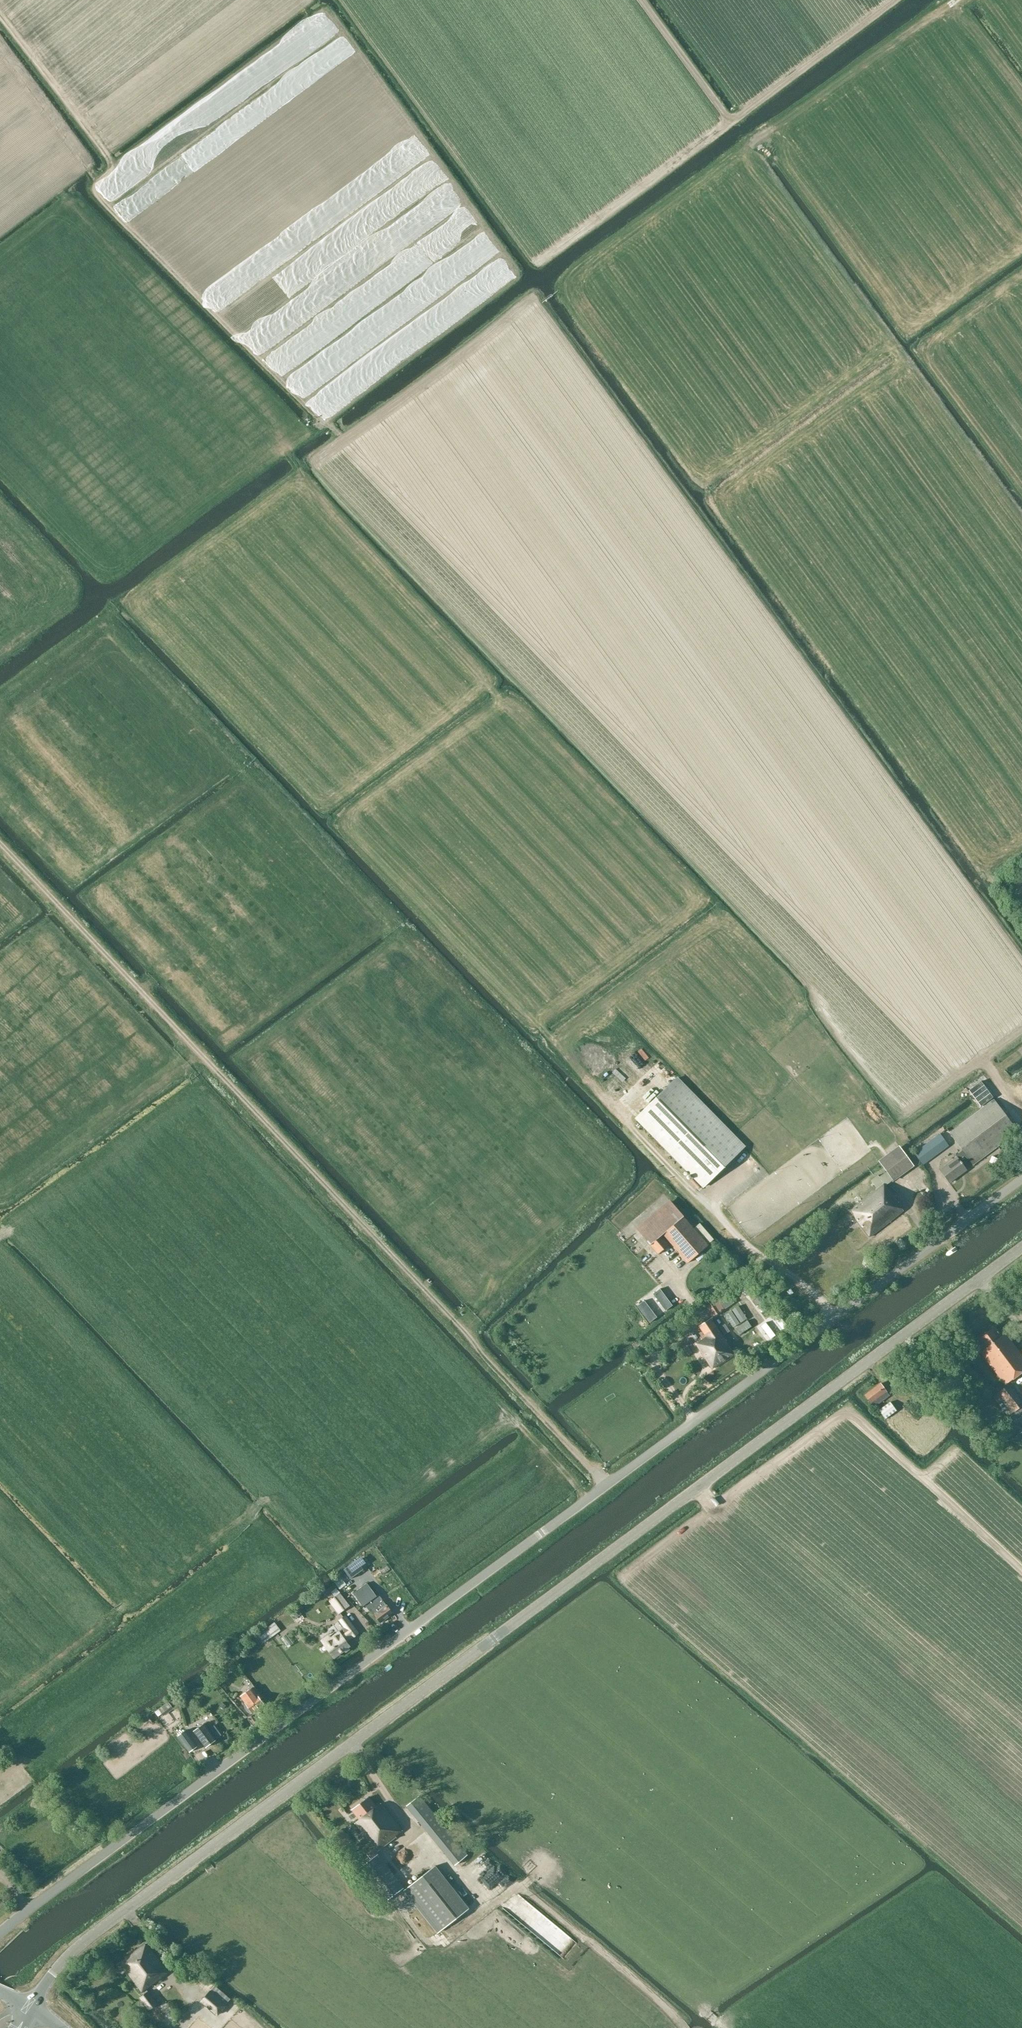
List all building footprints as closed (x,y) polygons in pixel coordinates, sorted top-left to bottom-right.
[(705,1186),(744,1148),(676,1078),(636,1116),(705,1186)] [(993,1098),(981,1082),(969,1091),(981,1107),(993,1098)] [(994,1099),(950,1133),(969,1159),(974,1165),(1018,1131),(994,1099)] [(878,1148),(883,1155),(898,1144),(893,1138),(878,1148)] [(877,1189),(849,1210),(870,1237),(903,1211),(897,1203),(898,1202),(886,1186),(913,1166),(900,1148),(880,1163),(886,1172),(880,1177),(878,1175),(871,1181),(877,1189)] [(956,1157),(940,1170),(949,1182),(966,1170),(963,1165),(969,1160),(968,1160),(962,1151),(955,1155),(956,1157)] [(687,1263),(708,1245),(708,1244),(714,1239),(700,1223),(694,1228),(669,1199),(636,1228),(658,1254),(669,1245),(662,1236),(663,1234),(687,1263)] [(760,1307),(767,1300),(761,1293),(754,1300),(760,1307)] [(721,1296),(705,1306),(713,1317),(728,1307),(721,1296)] [(770,1317),(775,1314),(770,1305),(765,1308),(770,1317)] [(702,1340),(695,1345),(711,1368),(735,1353),(711,1319),(699,1326),(703,1334),(700,1337),(702,1340)] [(980,1352),(1005,1385),(1021,1372),(1021,1356),(1005,1333),(1001,1336),(995,1327),(977,1341),(984,1350),(980,1352)] [(686,1346),(693,1342),(689,1336),(682,1340),(686,1346)] [(880,1383),(865,1395),(875,1407),(890,1396),(886,1392),(887,1391),(880,1383)] [(1009,1384),(999,1392),(993,1397),(1008,1416),(1014,1412),(1015,1412),(1018,1418),(1021,1424),(1021,1401),(1009,1384)] [(890,1401),(879,1410),(885,1419),(897,1411),(890,1401)] [(357,1560),(344,1569),(351,1579),(364,1569),(362,1566),(357,1560)] [(376,1597),(377,1596),(368,1583),(354,1593),(363,1606),(365,1604),(369,1610),(371,1609),(381,1623),(393,1614),(383,1600),(380,1602),(376,1597)] [(330,1601),(339,1613),(349,1605),(340,1594),(330,1601)] [(298,1609),(291,1614),(294,1619),(302,1614),(300,1612),(298,1609)] [(346,1641),(352,1636),(353,1638),(358,1634),(345,1615),(339,1620),(345,1628),(340,1632),(340,1631),(332,1637),(329,1635),(322,1640),(334,1657),(349,1646),(346,1641)] [(275,1622),(266,1629),(257,1636),(263,1643),(272,1636),(272,1637),(284,1628),(279,1622),(276,1624),(275,1622)] [(241,1697),(246,1704),(244,1705),(245,1708),(248,1711),(251,1713),(252,1712),(253,1713),(264,1704),(256,1694),(258,1693),(251,1683),(248,1686),(250,1689),(241,1697)] [(168,1702),(159,1709),(162,1713),(172,1707),(168,1702)] [(206,1747),(216,1740),(215,1739),(221,1735),(214,1725),(208,1730),(204,1724),(194,1731),(206,1747)] [(190,1752),(198,1746),(186,1729),(178,1735),(190,1752)] [(467,1855),(442,1823),(426,1803),(420,1795),(406,1806),(413,1814),(454,1865),(467,1855)] [(359,1819),(355,1823),(375,1848),(366,1854),(371,1859),(379,1854),(377,1852),(397,1837),(396,1835),(402,1831),(381,1803),(376,1807),(369,1797),(352,1810),(359,1819)] [(342,1829),(335,1835),(341,1843),(348,1837),(342,1829)] [(404,1888),(379,1854),(371,1859),(359,1868),(385,1903),(404,1888)] [(436,1867),(406,1890),(438,1934),(468,1911),(436,1867)] [(147,1942),(120,1962),(141,1993),(169,1972),(147,1942)] [(210,1990),(200,2001),(218,2016),(227,2005),(225,2004),(226,2003),(230,1999),(214,1985),(210,1990)] [(140,1998),(149,2010),(158,2004),(148,1991),(140,1998)]
